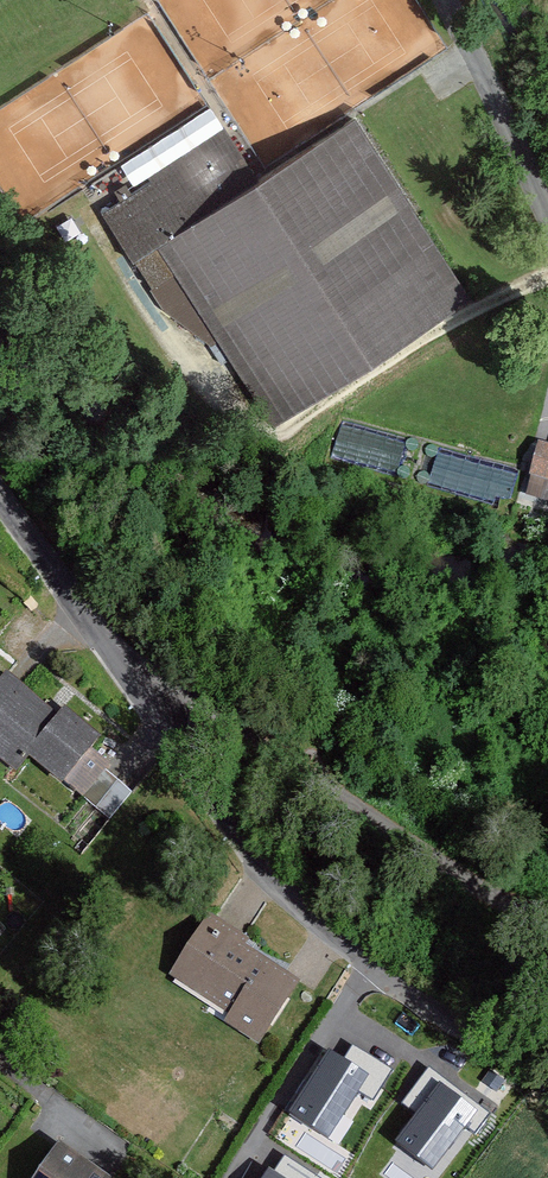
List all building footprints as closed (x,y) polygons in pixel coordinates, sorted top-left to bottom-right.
[(466,287),(354,109),(257,170),(226,122),(102,200),(136,253),(153,242),(262,415),(466,287)] [(539,443),(531,477),(547,481),(547,445),(539,443)] [(432,485),(514,496),(518,463),(436,453),(432,485)] [(14,768),(27,753),(63,783),(102,736),(65,705),(58,713),(7,671),(0,679),(0,757),(14,768)] [(224,1021),(260,1044),(299,983),(242,947),(248,937),(209,912),(169,974),(230,1013),(224,1021)] [(434,1088),(363,1045),(332,1094),(404,1138),(434,1088)] [(58,1142),(33,1177),(110,1177),(58,1142)] [(276,1166),(268,1177),(295,1177),(276,1166)]
